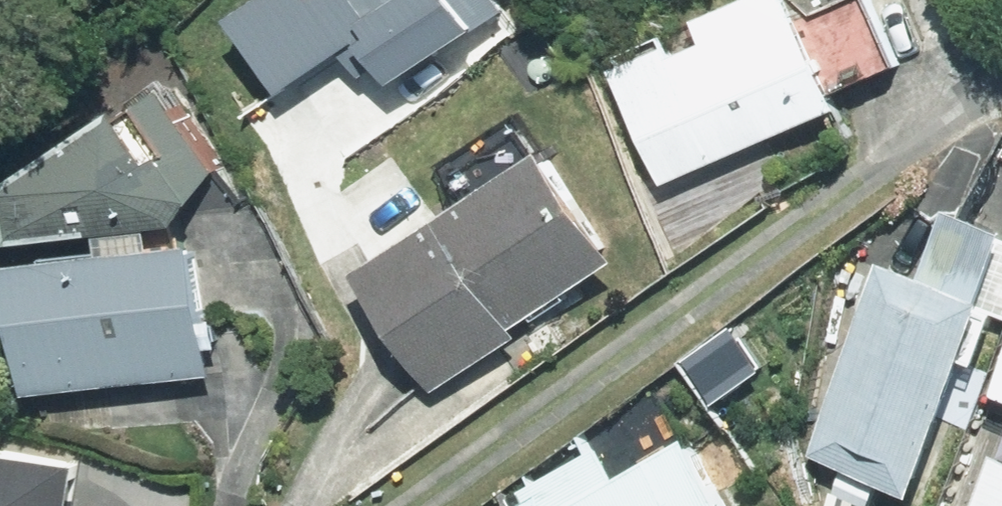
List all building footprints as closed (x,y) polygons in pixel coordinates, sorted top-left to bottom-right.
[(571,52),(620,174),(798,101),(752,0),(723,0),(571,52)] [(0,181),(0,222),(14,245),(171,225),(188,202),(238,203),(165,82),(0,181)] [(392,387),(568,248),(470,98),(396,145),(423,191),(309,259),(392,387)] [(992,219),(910,195),(883,256),(839,243),(768,423),(894,472),(992,219)] [(235,236),(58,244),(64,374),(241,366),(235,236)] [(959,418),(927,505),(1001,505),(1001,433),(959,418)] [(491,471),(510,505),(698,505),(655,426),(585,463),(555,423),(491,471)] [(45,482),(0,462),(0,505),(38,505),(45,482)]
